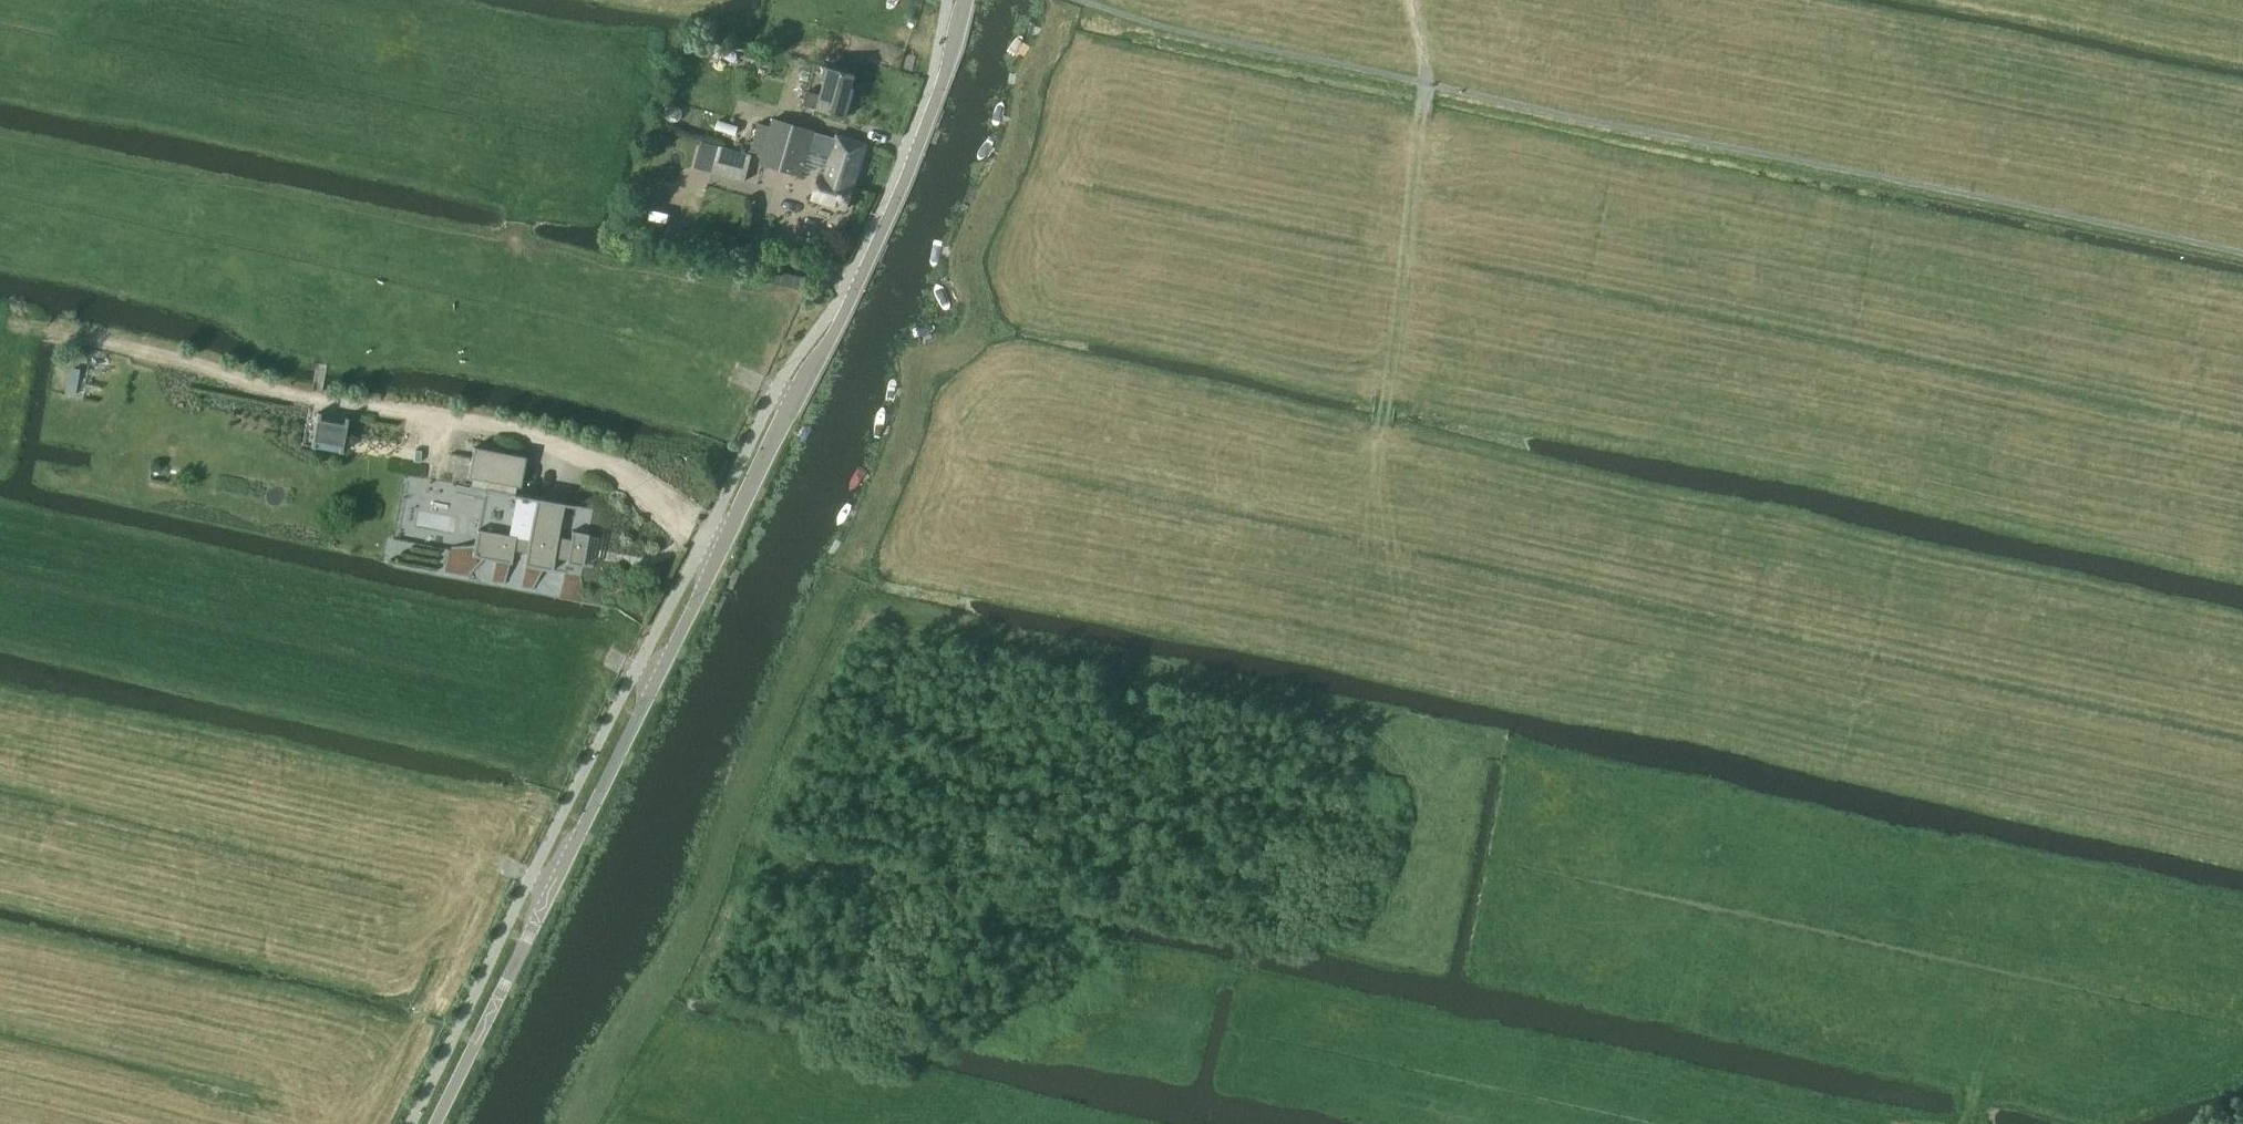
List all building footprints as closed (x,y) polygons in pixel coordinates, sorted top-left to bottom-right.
[(711,44),(707,61),(718,64),(722,47),(711,44)] [(807,90),(802,105),(843,117),(852,89),(850,88),(855,74),(824,65),(820,79),(823,80),(819,94),(807,90)] [(666,109),(665,113),(666,117),(669,120),(673,122),(677,121),(680,118),(681,114),(680,109),(677,106),(672,106),(669,107),(666,109)] [(757,124),(750,151),(761,154),(758,163),(801,175),(808,149),(813,133),(813,130),(771,118),(768,127),(757,124)] [(813,133),(808,149),(831,156),(825,177),(819,175),(812,200),(844,210),(852,186),(864,145),(836,136),(835,139),(813,133)] [(729,149),(723,175),(745,180),(751,154),(729,149)] [(299,447),(330,452),(336,417),(305,412),(299,447)] [(579,575),(587,535),(570,532),(569,539),(557,536),(562,503),(518,494),(525,456),(471,447),(466,477),(472,478),(468,497),(481,499),(470,555),(509,562),(511,549),(524,551),(522,564),(579,575)]
